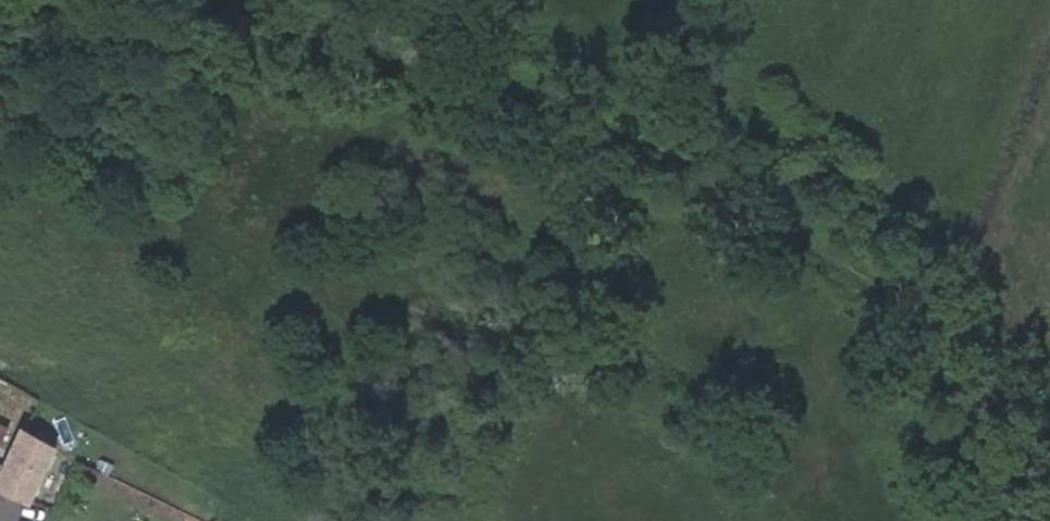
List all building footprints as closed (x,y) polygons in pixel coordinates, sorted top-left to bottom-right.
[(2,441),(10,424),(0,419),(0,440),(2,441)] [(83,425),(73,420),(68,429),(78,434),(83,425)] [(31,503),(56,449),(25,431),(7,469),(0,466),(0,489),(31,503)]
